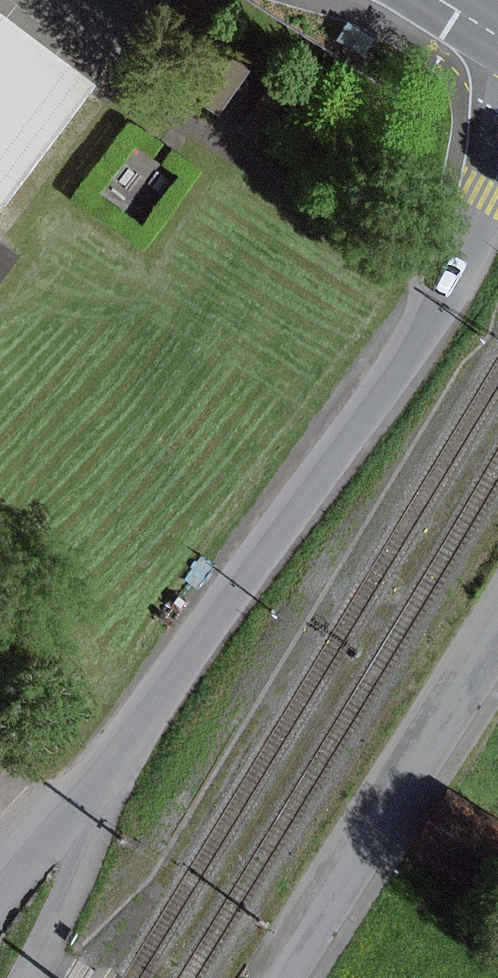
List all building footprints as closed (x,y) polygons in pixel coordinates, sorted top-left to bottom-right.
[(371,38),(345,22),(333,40),(359,57),(371,38)] [(0,23),(0,203),(87,89),(0,23)] [(249,74),(229,59),(198,102),(217,116),(249,74)] [(288,102),(268,87),(237,130),(256,144),(288,102)]
